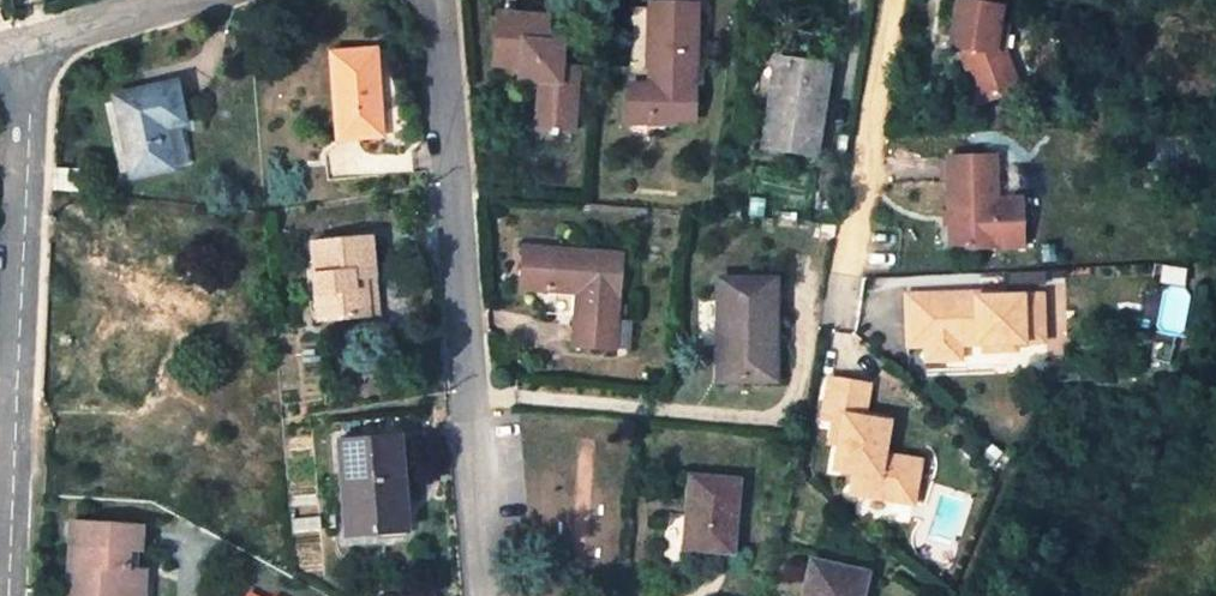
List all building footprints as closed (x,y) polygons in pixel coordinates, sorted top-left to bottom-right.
[(996,10),(1002,10),(1003,0),(963,0),(962,5),(955,4),(950,36),(960,38),(958,50),(967,71),(981,106),(1008,97),(1002,78),(993,54),(997,26),(994,26),(996,10)] [(697,2),(649,2),(648,83),(629,83),(628,107),(672,108),(672,118),(691,118),(693,82),(685,82),(685,71),(693,71),(695,70),(697,2)] [(540,80),(536,126),(572,128),(575,84),(558,83),(559,65),(561,42),(544,40),(545,16),(498,12),(494,63),(519,65),(518,79),(540,80)] [(1005,53),(1007,27),(997,26),(993,54),(1002,78),(1008,97),(1018,94),(1014,80),(1005,53)] [(958,50),(960,38),(950,36),(948,49),(958,50)] [(331,55),(337,140),(381,137),(375,52),(331,55)] [(776,58),(772,96),(781,97),(788,60),(776,58)] [(788,60),(781,97),(772,96),(764,146),(815,154),(828,66),(788,60)] [(558,83),(575,84),(577,66),(559,65),(558,83)] [(685,82),(693,82),(693,71),(685,71),(685,82)] [(175,84),(114,97),(131,177),(172,168),(164,131),(177,128),(184,127),(175,84)] [(672,108),(628,107),(628,118),(672,118),(672,108)] [(164,131),(172,168),(185,165),(177,128),(164,131)] [(948,161),(944,249),(991,251),(992,208),(994,163),(948,161)] [(992,208),(991,251),(1016,252),(1017,210),(992,208)] [(371,237),(310,244),(317,322),(372,318),(369,282),(375,281),(371,237)] [(620,253),(523,245),(520,286),(575,291),(585,292),(581,343),(614,346),(620,253)] [(718,277),(717,379),(775,379),(775,277),(718,277)] [(369,282),(372,318),(378,317),(375,281),(369,282)] [(571,342),(581,343),(585,292),(575,291),(571,342)] [(963,296),(963,300),(977,300),(977,307),(988,307),(988,299),(988,295),(963,296)] [(928,301),(893,302),(895,349),(912,348),(912,363),(930,363),(930,348),(947,347),(1010,346),(1009,337),(1029,336),(1028,298),(988,299),(988,307),(977,307),(977,300),(963,300),(963,296),(927,297),(928,301)] [(1009,337),(1010,346),(1029,345),(1029,336),(1009,337)] [(930,348),(930,363),(947,362),(947,347),(930,348)] [(829,374),(822,415),(833,417),(842,418),(838,441),(834,464),(853,467),(850,488),(897,496),(902,466),(880,463),(882,451),(887,418),(862,414),(867,380),(829,374)] [(157,397),(166,381),(157,375),(148,392),(157,397)] [(833,417),(830,439),(838,441),(842,418),(833,417)] [(205,438),(197,433),(190,447),(199,451),(205,438)] [(397,437),(339,443),(346,535),(374,533),(373,523),(394,521),(392,494),(402,493),(397,437)] [(577,524),(620,525),(622,445),(578,444),(577,524)] [(902,466),(897,496),(912,498),(919,456),(882,451),(880,463),(902,466)] [(690,474),(683,547),(733,552),(739,478),(690,474)] [(404,521),(402,493),(392,494),(394,521),(404,521)] [(373,523),(374,533),(404,530),(404,521),(394,521),(373,523)] [(72,524),(69,567),(79,568),(78,595),(87,595),(124,595),(138,595),(144,595),(145,570),(137,569),(128,569),(129,554),(138,554),(139,528),(72,524)] [(137,569),(138,554),(129,554),(128,569),(137,569)] [(864,574),(811,562),(803,595),(858,595),(864,574)] [(69,567),(67,595),(78,595),(79,568),(69,567)]
